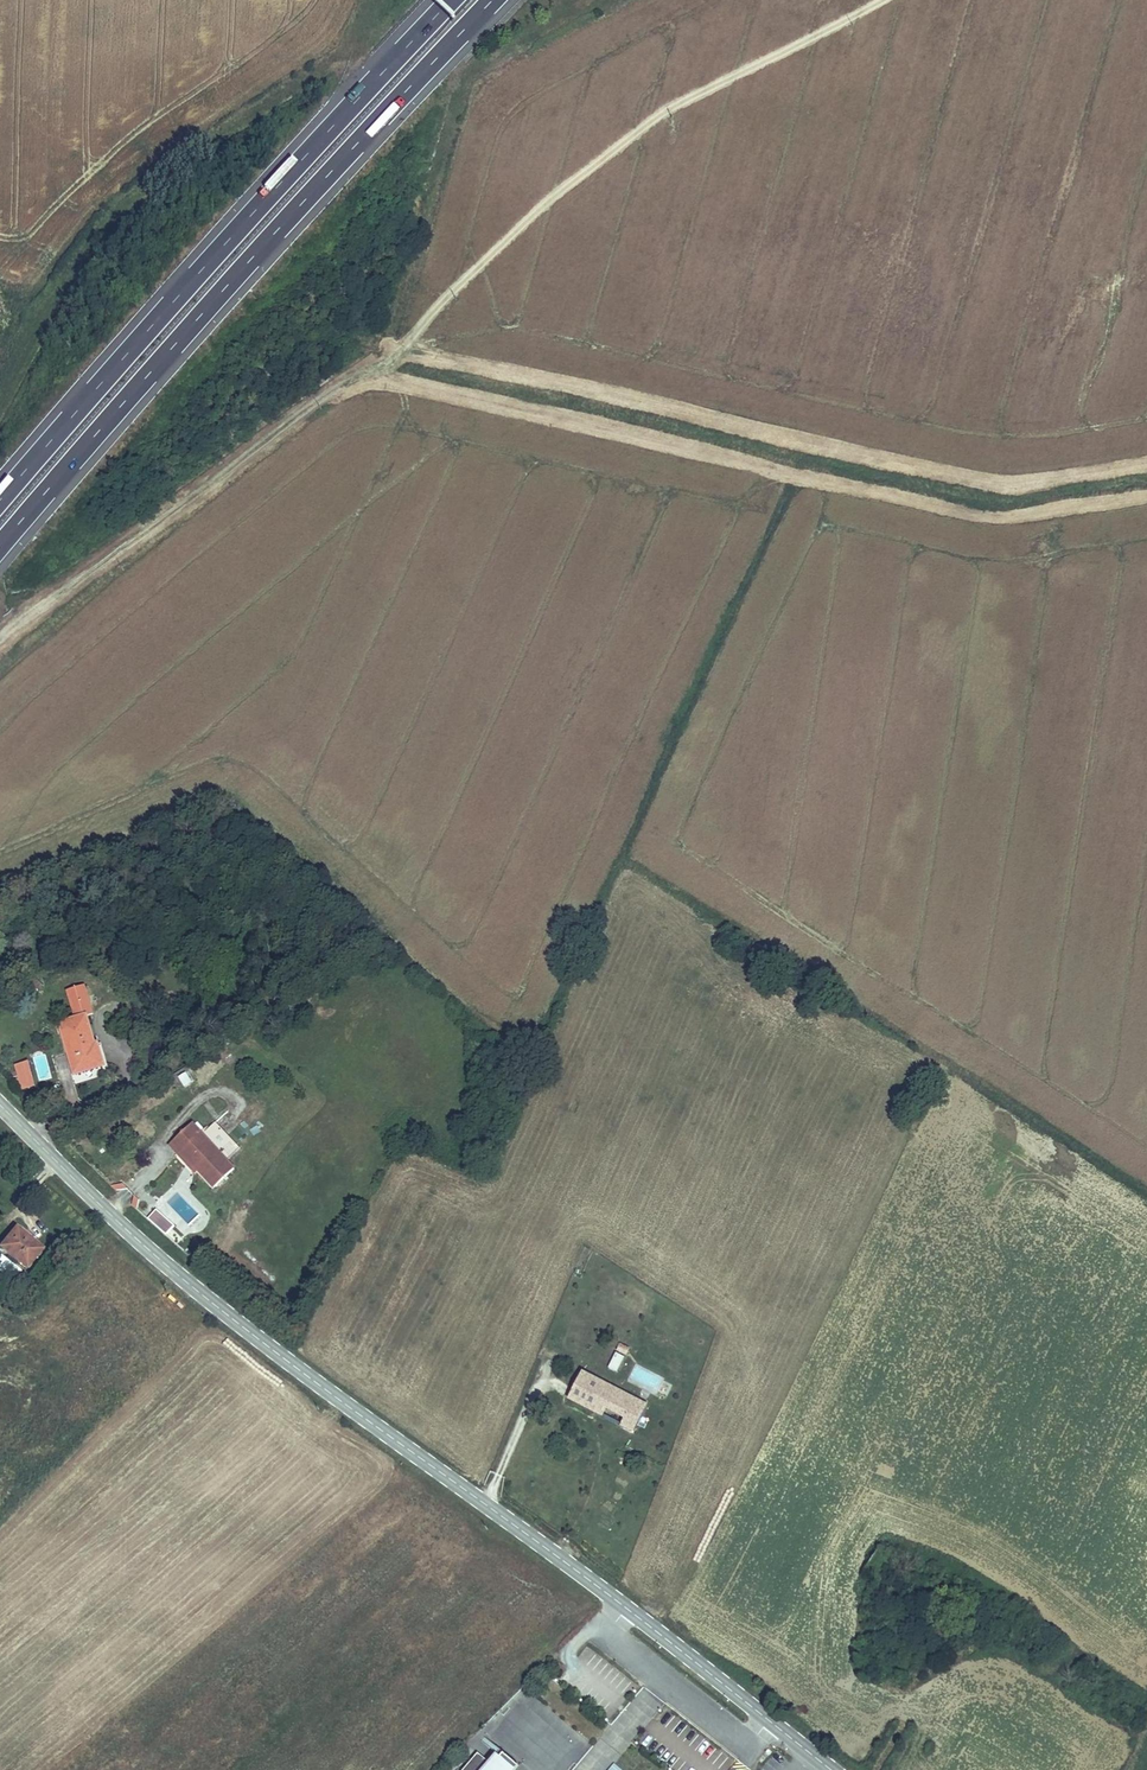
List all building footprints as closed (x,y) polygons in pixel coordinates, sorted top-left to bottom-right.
[(93,991),(77,995),(83,1022),(69,1026),(76,1057),(86,1054),(91,1074),(110,1069),(106,1051),(101,1052),(94,1020),(100,1019),(93,991)] [(67,1055),(56,1057),(60,1078),(70,1076),(67,1055)] [(243,1170),(202,1127),(183,1145),(192,1155),(213,1177),(223,1188),(243,1170)] [(213,1177),(192,1155),(188,1158),(209,1180),(213,1177)] [(157,1208),(148,1218),(166,1235),(175,1225),(157,1208)] [(12,1226),(0,1239),(0,1245),(22,1264),(37,1247),(12,1226)] [(639,1371),(632,1383),(647,1392),(654,1379),(639,1371)] [(594,1378),(580,1403),(640,1436),(654,1412),(594,1378)] [(566,1394),(563,1400),(568,1403),(571,1396),(566,1394)] [(463,1769),(502,1769),(480,1751),(463,1769)]
